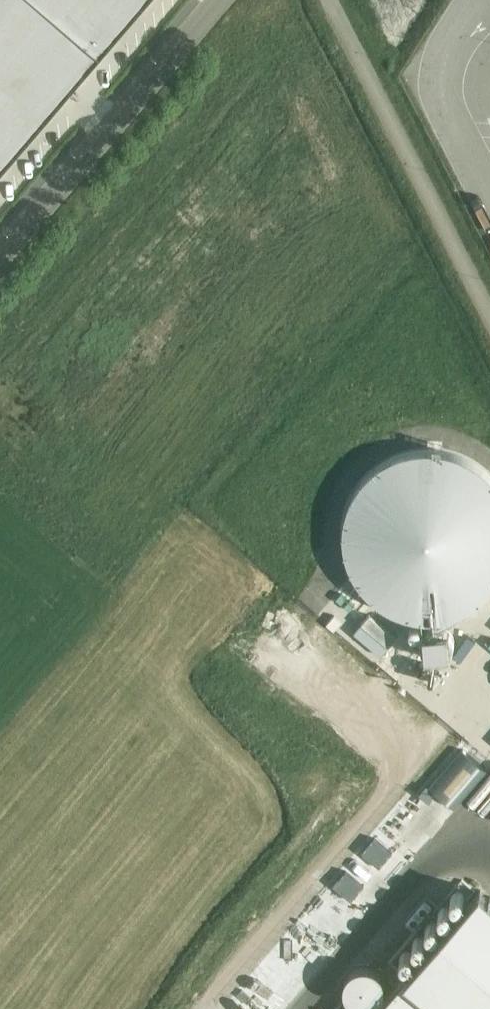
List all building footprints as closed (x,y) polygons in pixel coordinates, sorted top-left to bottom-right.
[(144,0),(0,0),(0,168),(144,0)] [(473,459),(447,449),(420,447),(391,456),(367,473),(350,497),(342,526),(345,556),(357,583),(378,604),(405,617),(435,620),(462,614),(485,600),(489,594),(489,473),(473,459)] [(376,1008),(489,1008),(489,899),(477,888),(376,1008)]
